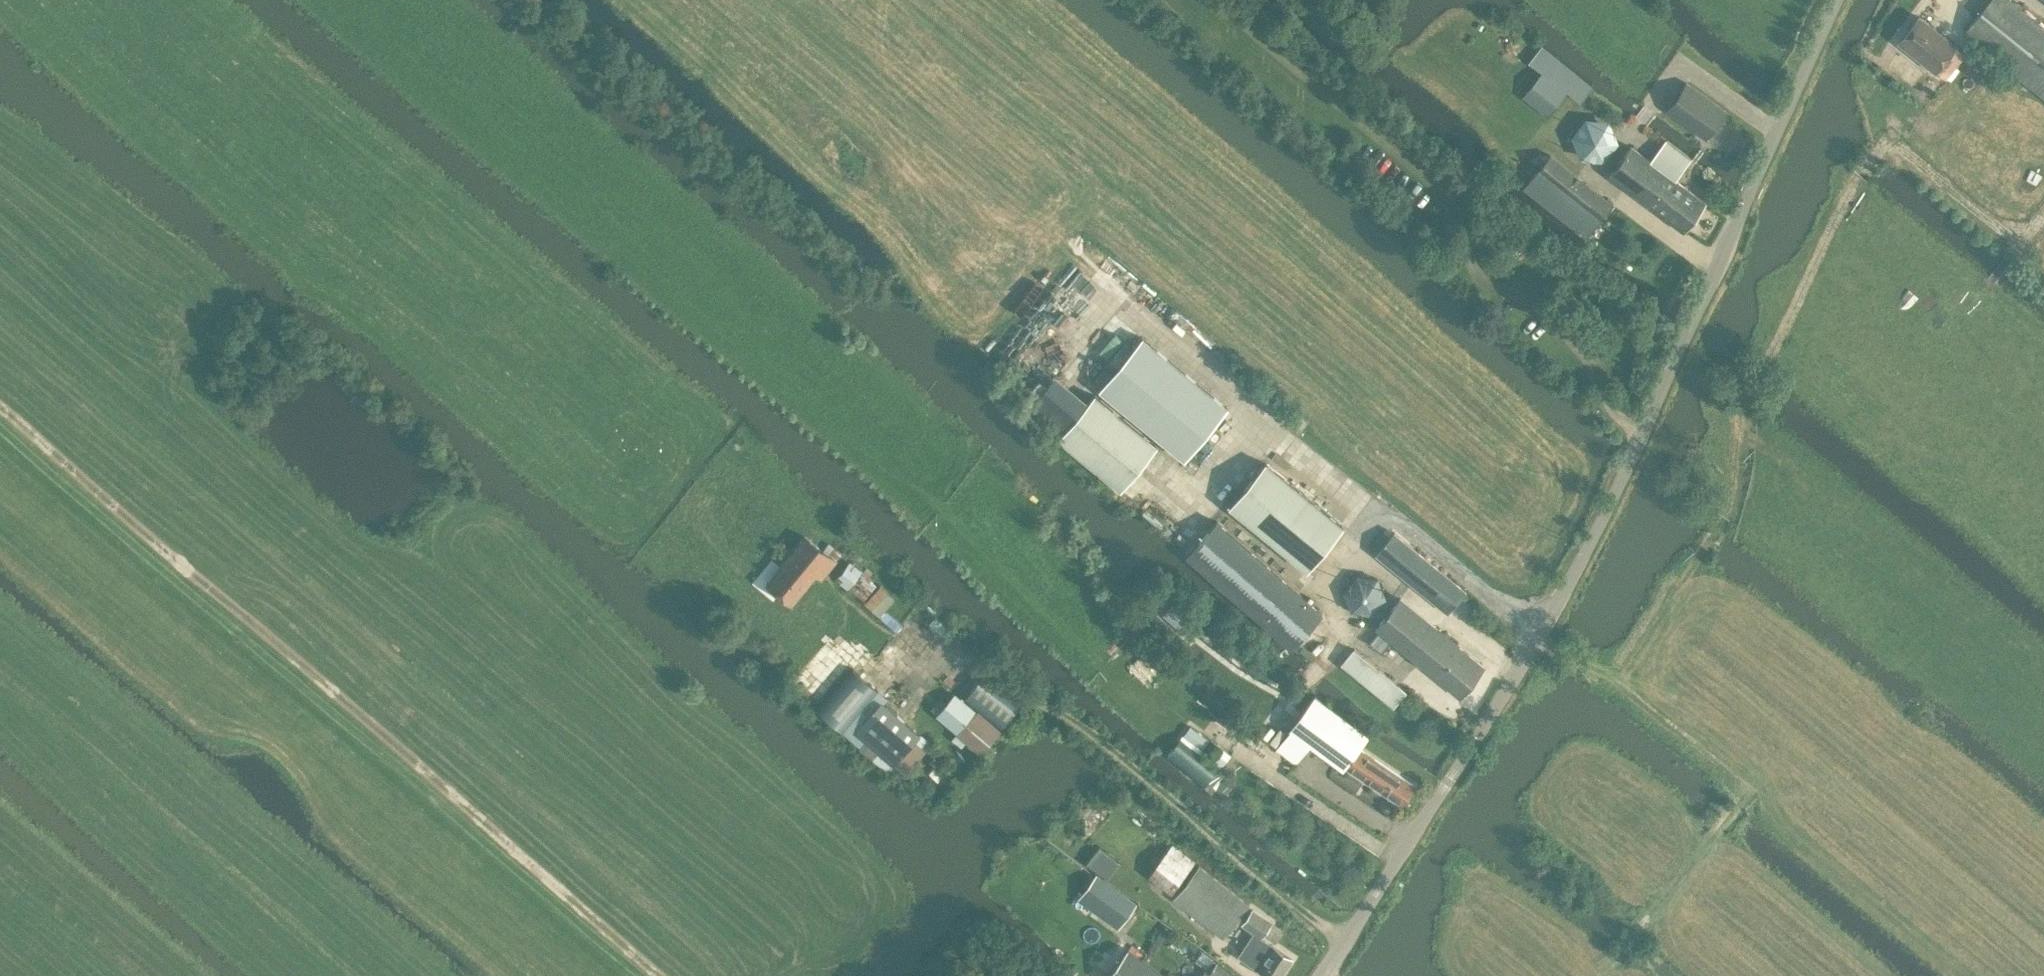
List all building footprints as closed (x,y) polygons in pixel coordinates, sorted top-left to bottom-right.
[(1964,31),(2043,95),(2043,27),(2010,0),(1989,0),(1964,31)] [(1935,69),(1944,58),(1955,44),(1921,16),(1900,41),(1935,69)] [(1592,86),(1557,59),(1541,46),(1529,61),(1542,71),(1523,97),(1547,116),(1566,91),(1580,102),(1592,86)] [(1666,109),(1677,116),(1707,138),(1727,110),(1697,89),(1686,81),(1666,109)] [(1585,117),(1571,136),(1580,158),(1604,161),(1618,141),(1608,119),(1585,117)] [(1631,145),(1609,174),(1683,230),(1705,201),(1674,178),(1690,157),(1667,140),(1665,139),(1649,159),(1631,145)] [(1524,187),(1586,236),(1612,203),(1551,154),(1524,187)] [(1143,335),(1100,388),(1185,458),(1228,406),(1143,335)] [(1061,437),(1123,488),(1159,445),(1097,394),(1061,437)] [(1232,505),(1309,569),(1345,526),(1268,462),(1232,505)] [(1229,580),(1299,641),(1324,613),(1225,525),(1200,552),(1230,579),(1229,580)] [(1378,553),(1448,611),(1466,589),(1396,531),(1378,553)] [(792,602),(815,573),(822,578),(838,559),(806,532),(791,551),(767,581),(792,602)] [(1343,591),(1351,610),(1373,614),(1385,596),(1378,576),(1356,573),(1343,591)] [(1376,627),(1459,695),(1483,665),(1400,597),(1376,627)] [(1344,666),(1358,678),(1362,674),(1391,701),(1402,688),(1358,650),(1344,666)] [(855,669),(819,711),(844,732),(879,691),(880,691),(855,669)] [(982,674),(964,697),(1002,727),(1004,725),(1021,703),(986,676),(982,674)] [(1000,728),(957,692),(937,716),(980,752),(1000,728)] [(1310,742),(1342,767),(1346,767),(1401,803),(1414,784),(1381,762),(1359,747),(1358,746),(1367,734),(1315,695),(1277,746),(1296,761),(1310,742)] [(884,702),(858,732),(894,763),(921,733),(884,702)] [(1169,749),(1166,754),(1204,784),(1218,767),(1203,754),(1180,736),(1169,749)] [(1195,858),(1172,841),(1148,875),(1170,891),(1195,858)] [(1119,860),(1099,845),(1087,862),(1107,877),(1119,860)] [(1173,898),(1223,937),(1249,904),(1199,864),(1173,898)] [(1081,895),(1120,923),(1135,903),(1096,874),(1081,895)] [(1253,931),(1237,954),(1247,960),(1262,937),(1261,936),(1272,921),(1251,907),(1240,923),(1253,931)] [(1269,975),(1278,975),(1291,957),(1262,937),(1247,960),(1269,975)] [(1106,975),(1167,975),(1128,947),(1106,975)] [(1214,957),(1201,974),(1204,975),(1239,975),(1214,957)]
